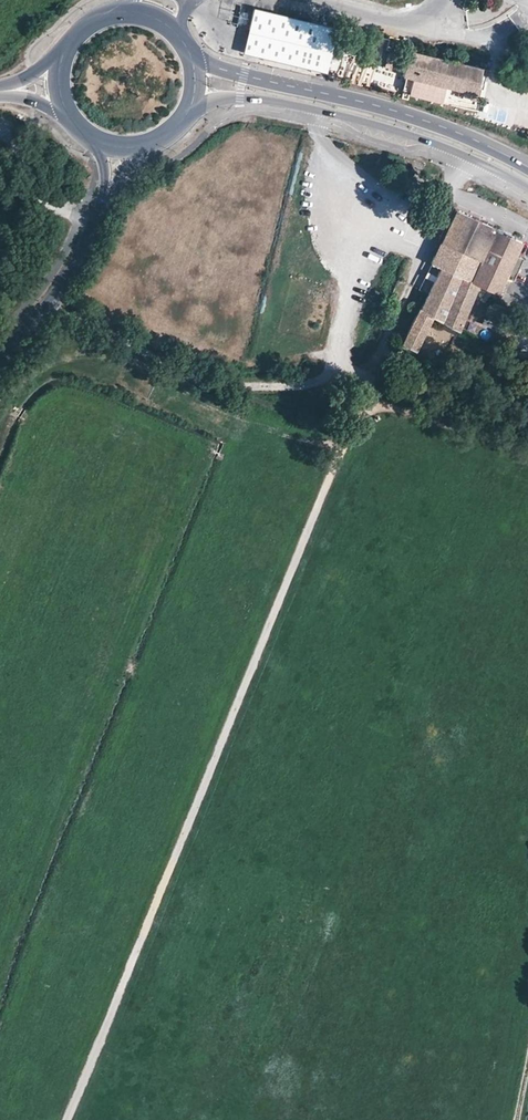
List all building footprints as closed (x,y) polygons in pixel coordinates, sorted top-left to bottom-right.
[(335,28),(253,9),(243,55),(325,73),(335,28)] [(209,24),(203,16),(203,17),(194,23),(200,31),(209,24)] [(410,50),(409,55),(406,66),(404,77),(475,94),(481,68),(410,50)] [(406,66),(409,55),(391,51),(389,62),(406,66)] [(440,268),(440,267),(479,285),(497,293),(499,288),(505,277),(514,255),(521,241),(454,209),(431,264),(440,268)] [(522,259),(514,255),(505,277),(512,281),(522,259)] [(479,285),(440,267),(440,268),(419,310),(432,317),(458,330),(479,285)] [(432,317),(419,310),(402,344),(414,350),(421,339),(432,317)] [(414,350),(402,344),(400,347),(415,355),(423,340),(421,339),(414,350)]
